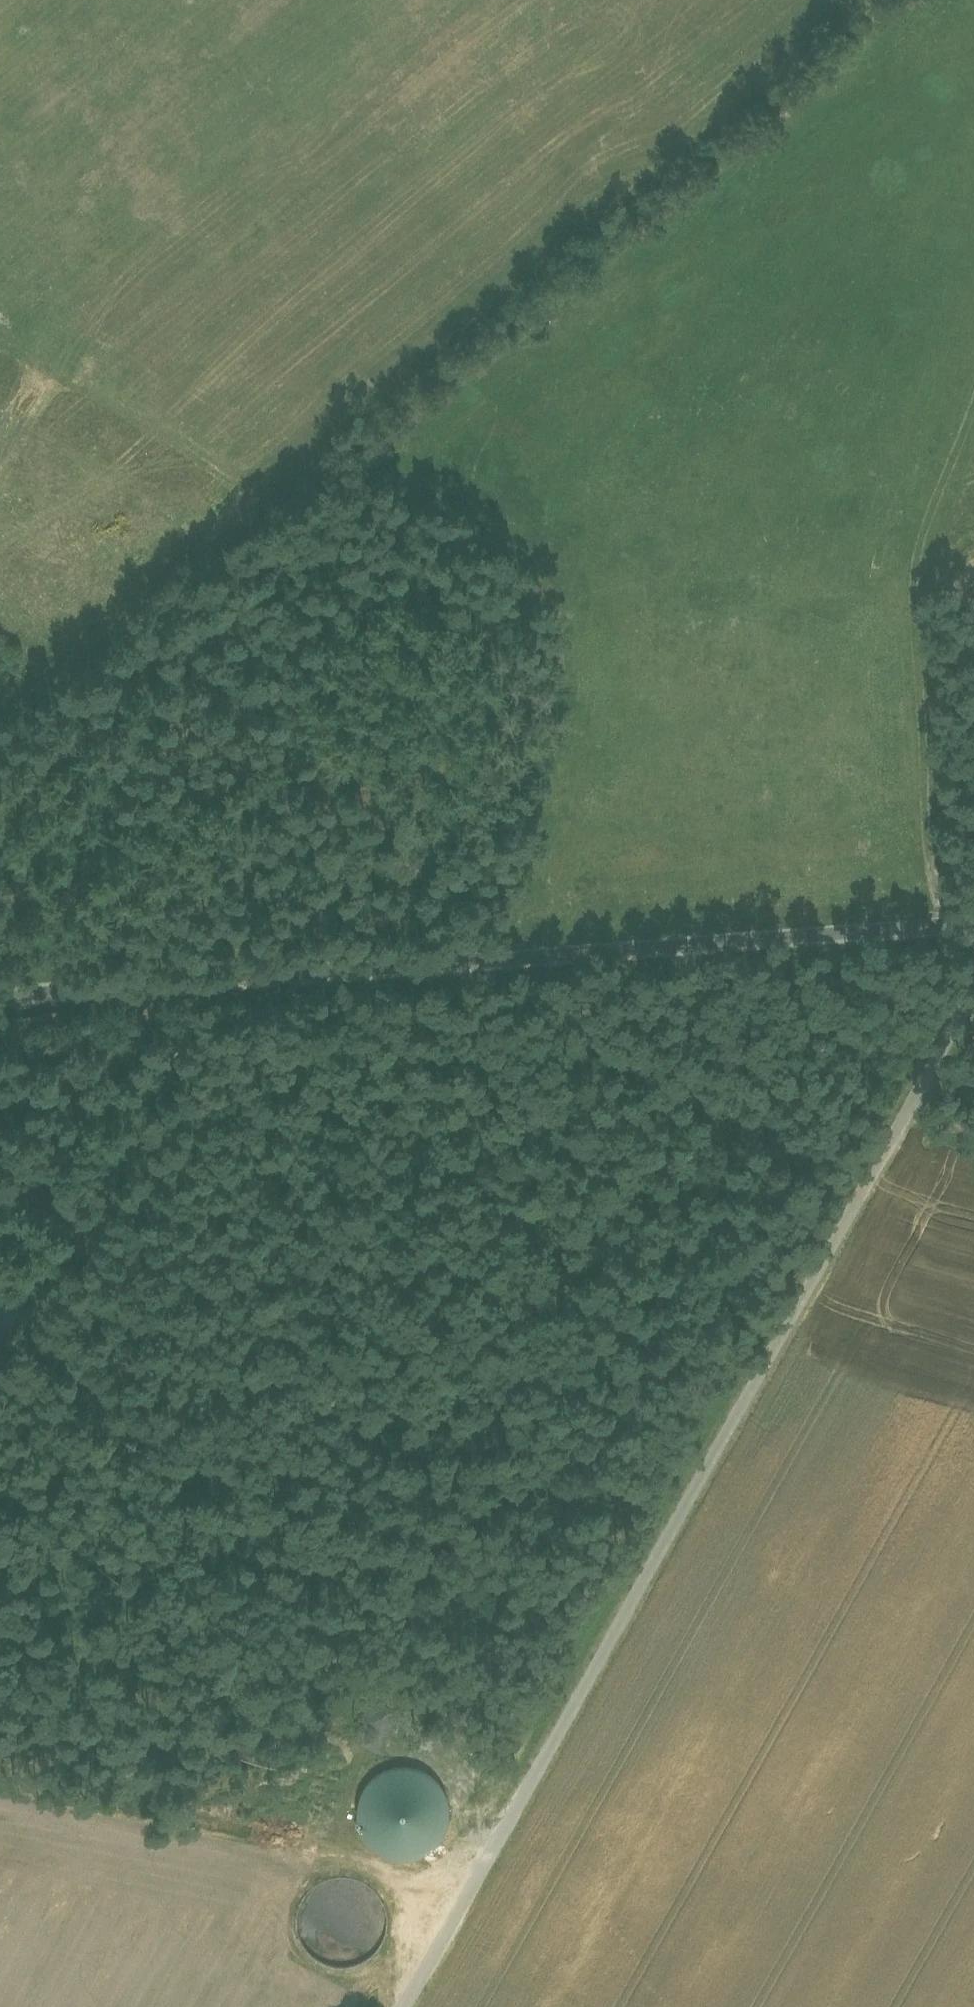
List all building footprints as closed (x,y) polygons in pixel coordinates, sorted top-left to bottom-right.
[(444,1832),(450,1817),(450,1801),(445,1786),(437,1775),(425,1767),(412,1762),(398,1762),(384,1766),(372,1775),(364,1786),(359,1801),(359,1816),(364,1831),(375,1843),(388,1851),(404,1854),(420,1852),(434,1844),(444,1832)] [(380,1946),(386,1932),(386,1916),(381,1901),(373,1889),(361,1881),(348,1877),(334,1877),(320,1881),(309,1889),(300,1900),(295,1915),(295,1931),(301,1946),(311,1958),(325,1966),(340,1969),(356,1966),(370,1958),(380,1946)]
